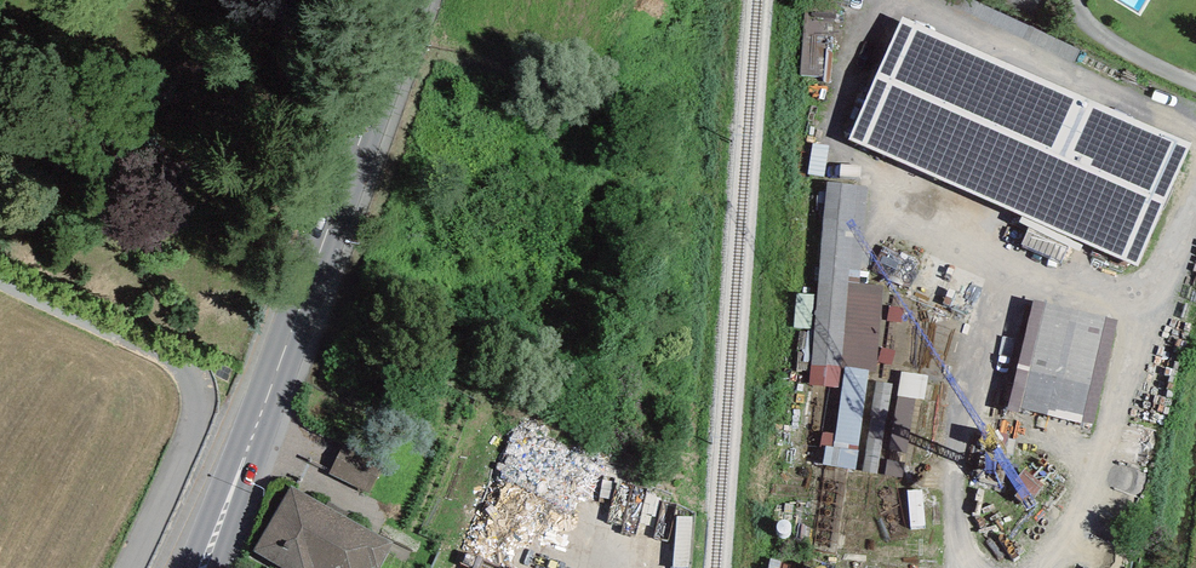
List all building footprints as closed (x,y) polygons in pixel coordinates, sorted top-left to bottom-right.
[(802,69),(833,73),(840,10),(810,7),(802,69)] [(1192,142),(902,16),(848,140),(1137,266),(1192,142)] [(868,185),(826,182),(809,384),(840,387),(842,368),(845,368),(869,370),(876,371),(884,286),(860,284),(868,185)] [(1107,316),(1046,302),(1021,409),(1081,423),(1107,316)] [(901,323),(903,308),(889,306),(888,322),(901,323)] [(882,347),(878,362),(890,366),(895,351),(882,347)] [(855,469),(869,370),(845,368),(835,434),(822,433),(819,446),(826,447),(822,465),(855,469)] [(929,376),(901,372),(897,396),(916,399),(925,401),(929,376)] [(879,474),(892,384),(876,382),(863,471),(879,474)] [(916,399),(897,396),(885,475),(903,478),(916,399)] [(382,466),(342,448),(330,476),(370,494),(382,466)] [(290,485),(253,551),(284,567),(379,567),(394,543),(290,485)]
